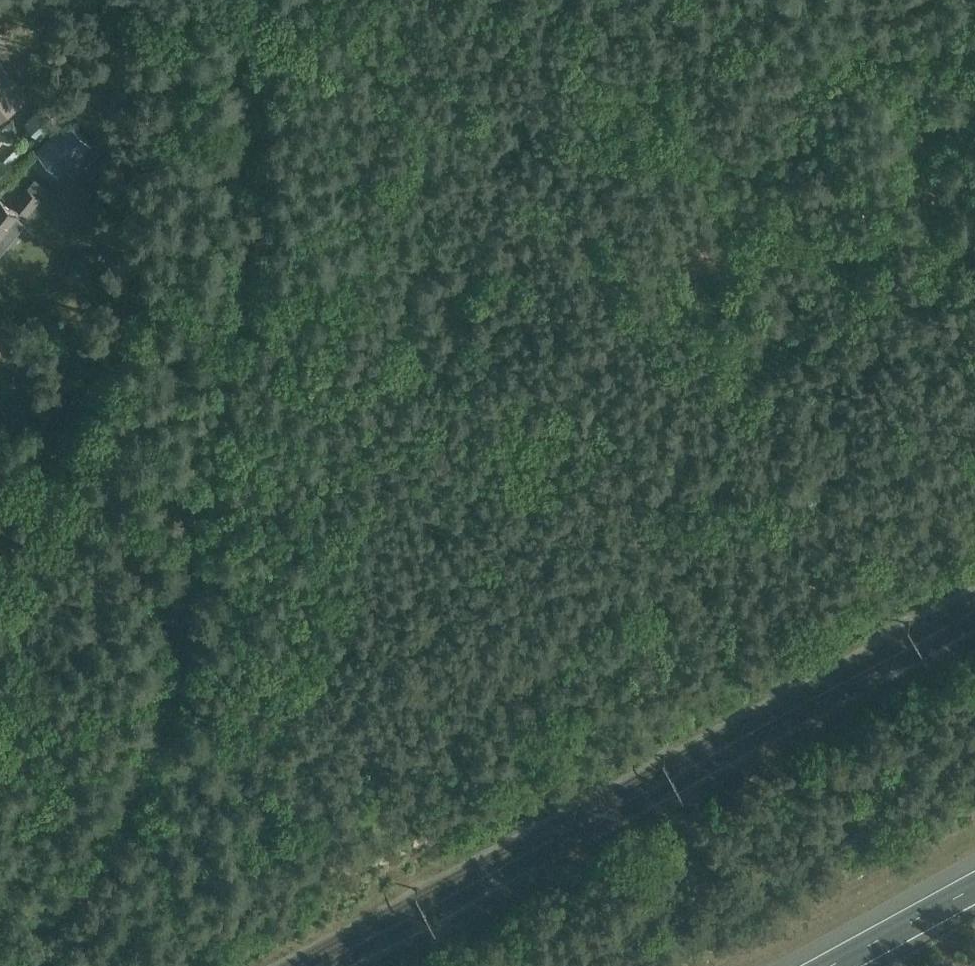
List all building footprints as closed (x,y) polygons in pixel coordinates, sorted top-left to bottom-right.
[(0,60),(0,124),(31,98),(0,60)] [(47,100),(24,122),(41,138),(63,117),(47,100)] [(92,143),(70,120),(36,152),(58,175),(92,143)] [(28,215),(41,198),(27,187),(13,205),(28,215)] [(1,253),(16,234),(15,230),(10,226),(18,215),(0,200),(0,253),(1,253)] [(117,277),(104,270),(98,281),(111,288),(117,277)]
